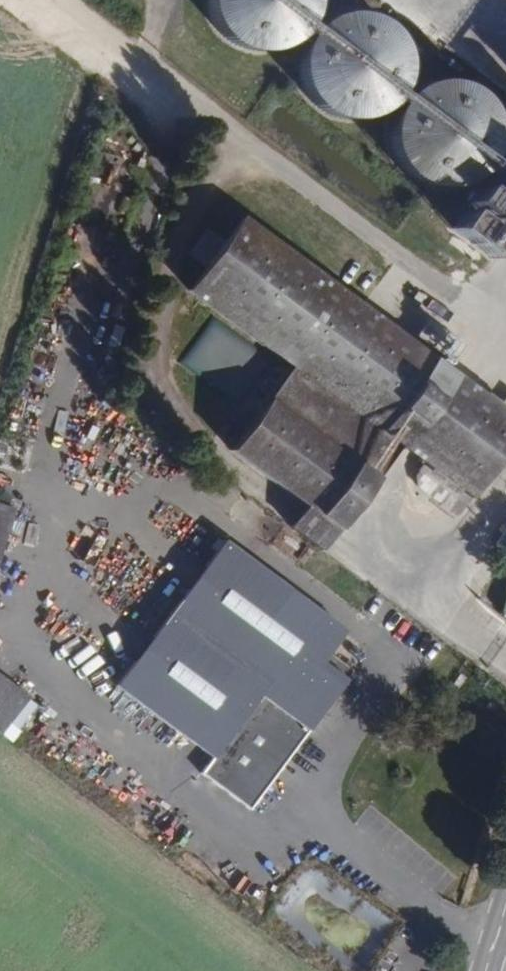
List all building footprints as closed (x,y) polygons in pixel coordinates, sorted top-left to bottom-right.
[(183,9),(188,14),(194,18),(207,24),(221,27),(235,26),(242,24),(255,18),(260,14),(270,4),(272,0),(176,0),(183,9)] [(372,37),(370,30),(365,17),(357,5),(351,0),(279,0),(269,11),(265,17),(260,30),(258,37),(258,51),(262,65),(269,78),(279,88),(284,93),(297,99),(311,101),(319,101),(333,99),(339,96),(351,88),(361,78),(365,72),(370,58),(372,44),(372,37)] [(467,2),(505,16),(505,0),(467,0),(467,2)] [(467,129),(469,114),(467,100),(465,93),(458,81),(454,75),(448,70),(436,63),(423,58),(416,58),(401,58),(394,60),(381,66),(376,71),(366,81),(362,87),(357,100),(355,114),(355,122),(359,135),(362,142),(370,153),(376,158),(388,166),(394,169),(409,171),(416,171),(430,169),(436,166),(448,158),(458,148),(462,142),(467,129)] [(501,99),(491,103),(483,111),(479,117),(478,124),(478,135),(483,145),(491,152),(501,156),(505,156),(505,99),(501,99)] [(476,186),(495,161),(475,147),(464,162),(456,171),(476,186)] [(498,160),(495,161),(476,186),(505,210),(505,166),(498,160)] [(486,198),(448,170),(431,193),(468,221),(473,220),(481,225),(493,209),(486,198)] [(472,229),(450,213),(432,200),(419,219),(458,248),(472,229)] [(377,324),(309,272),(238,221),(220,246),(200,271),(184,294),(271,360),(288,373),(365,431),(394,454),(418,470),(411,484),(411,494),(438,512),(449,496),(467,507),(484,482),(505,451),(505,418),(494,409),(433,365),(393,335),(377,324)] [(200,271),(220,246),(203,233),(184,259),(200,271)] [(442,349),(402,322),(393,335),(433,365),(442,349)] [(365,431),(288,373),(264,407),(324,453),(370,486),(394,454),(365,431)] [(505,393),(494,409),(505,418),(505,394),(505,393)] [(370,486),(324,453),(264,407),(250,424),(239,439),(230,450),(338,531),(370,486)] [(239,439),(250,424),(235,414),(224,428),(239,439)] [(338,531),(230,450),(225,458),(254,481),(294,510),(282,527),(320,555),(338,531)] [(505,549),(505,548),(505,519),(491,535),(505,549)] [(320,665),(341,635),(218,542),(189,580),(105,688),(200,762),(190,776),(242,818),(353,676),(332,661),(325,670),(320,665)] [(23,697),(0,681),(0,727),(23,697)] [(0,732),(10,740),(39,704),(28,696),(0,732)]
